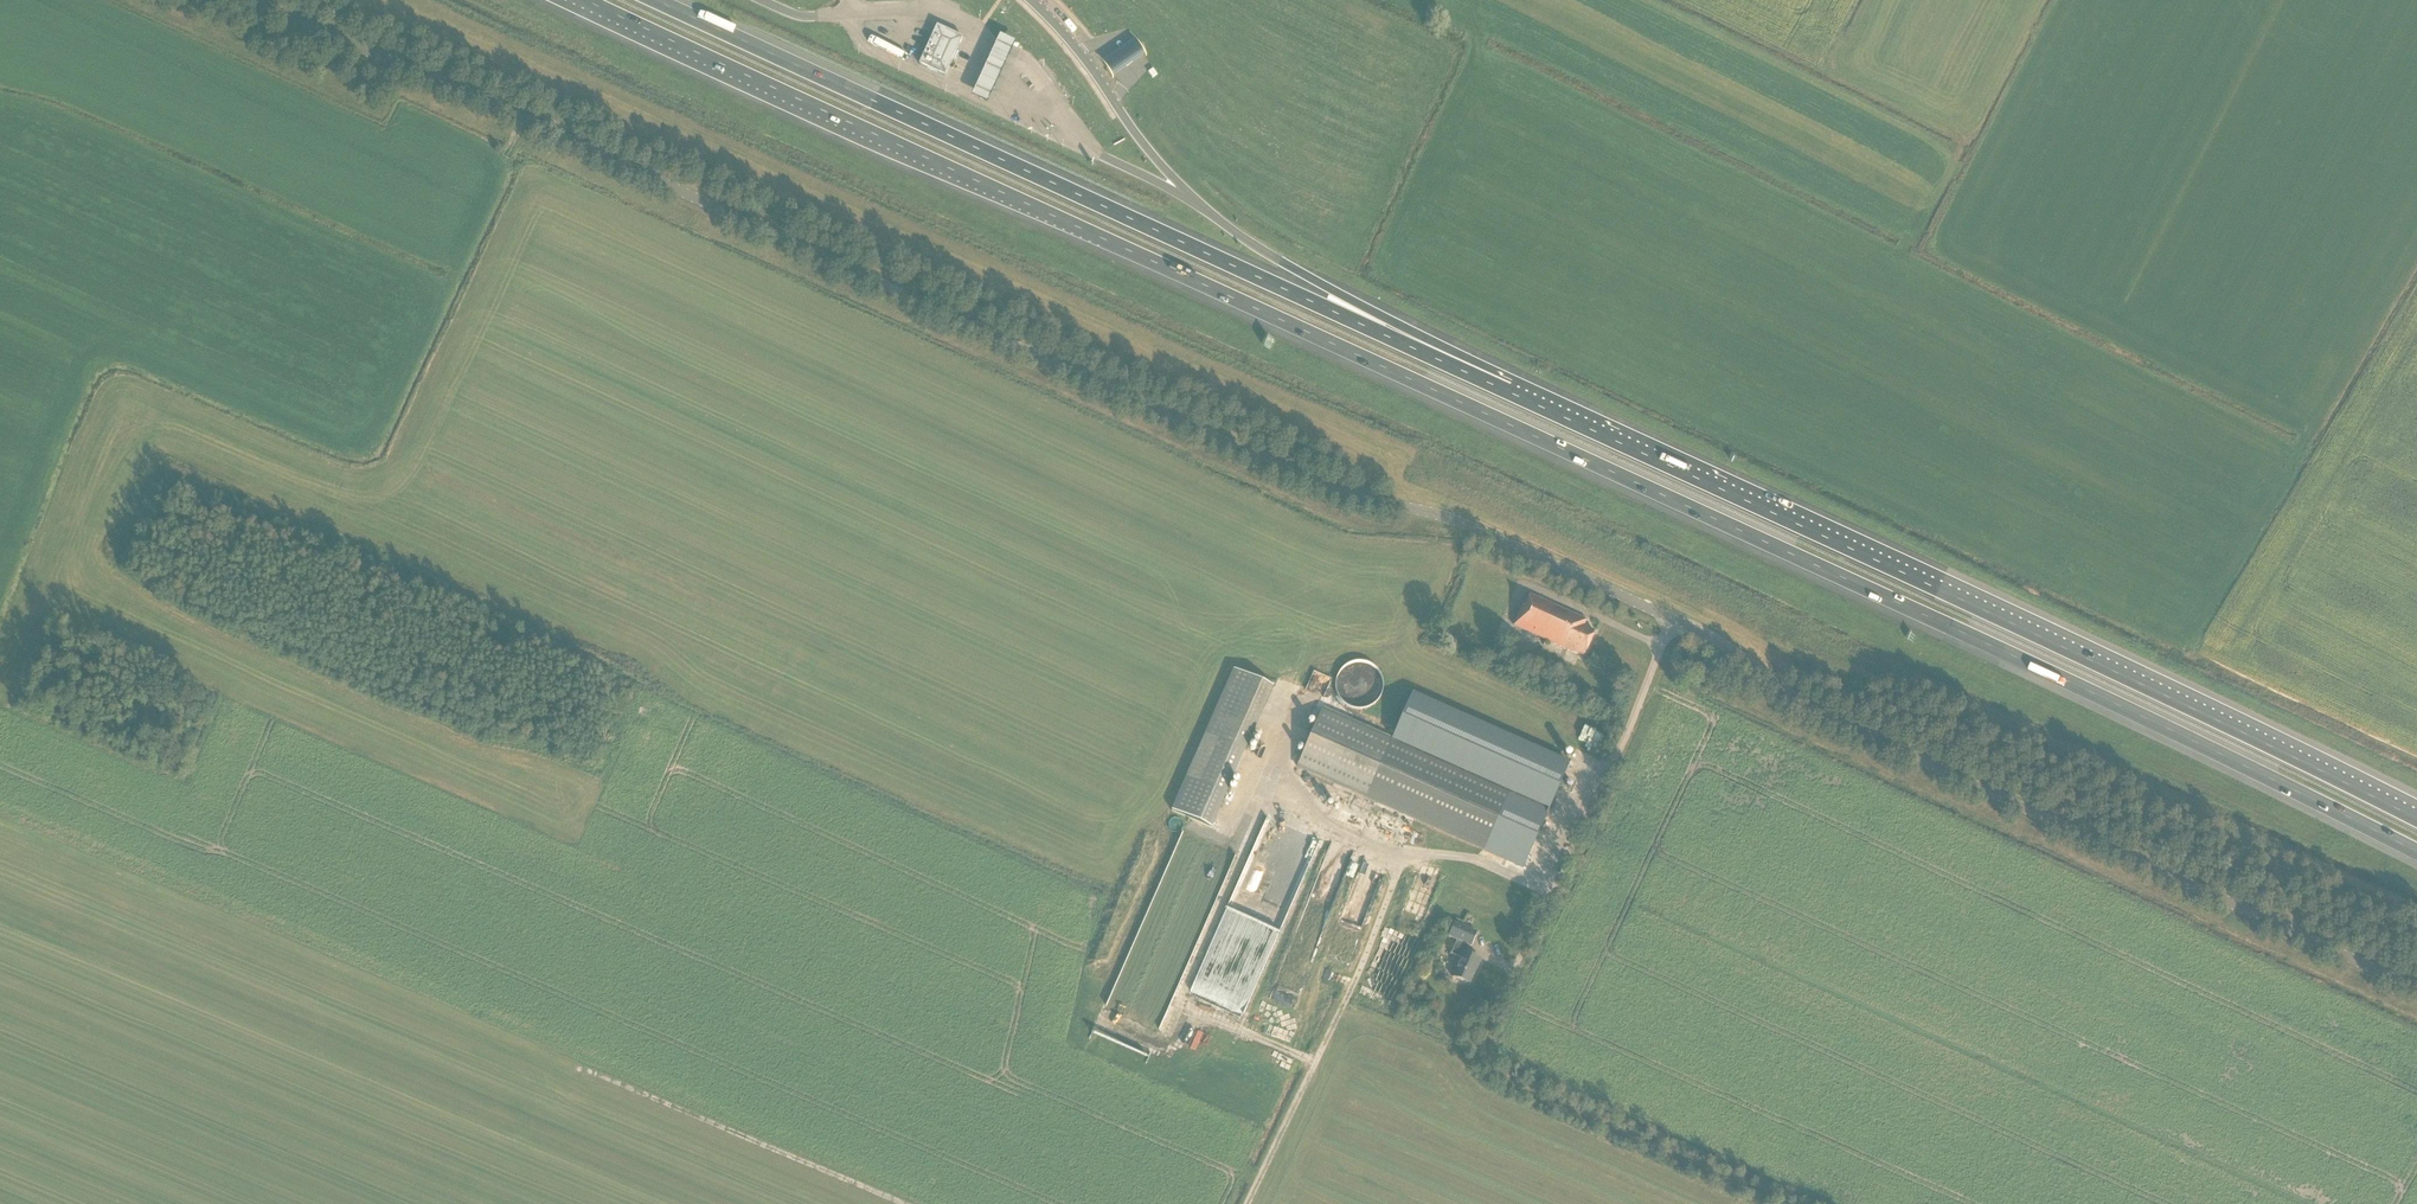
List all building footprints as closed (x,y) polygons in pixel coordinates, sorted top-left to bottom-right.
[(937,26),(919,64),(945,76),(962,37),(937,26)] [(1003,35),(974,97),(991,105),(1020,43),(1003,35)] [(1117,53),(1102,63),(1112,79),(1127,68),(1144,57),(1134,42),(1117,53)] [(1505,611),(1510,599),(1490,590),(1484,602),(1505,611)] [(1513,626),(1572,652),(1578,655),(1579,654),(1584,656),(1594,632),(1583,627),(1586,620),(1530,595),(1526,604),(1524,603),(1513,626)] [(1366,664),(1359,663),(1352,664),(1345,667),(1339,674),(1335,681),(1335,690),(1337,697),(1340,702),(1346,707),(1354,710),(1363,711),(1370,708),(1376,703),(1380,697),(1382,690),(1382,682),(1379,674),(1373,668),(1366,664)] [(1172,811),(1211,829),(1274,688),(1234,670),(1172,811)] [(1389,738),(1323,709),(1297,767),(1370,799),(1366,808),(1337,796),(1328,816),(1387,842),(1396,822),(1389,819),(1393,810),(1515,865),(1560,763),(1408,695),(1389,738)] [(1452,977),(1469,985),(1480,960),(1467,954),(1470,946),(1471,946),(1476,933),(1455,924),(1449,937),(1457,940),(1451,954),(1460,958),(1452,977)]
